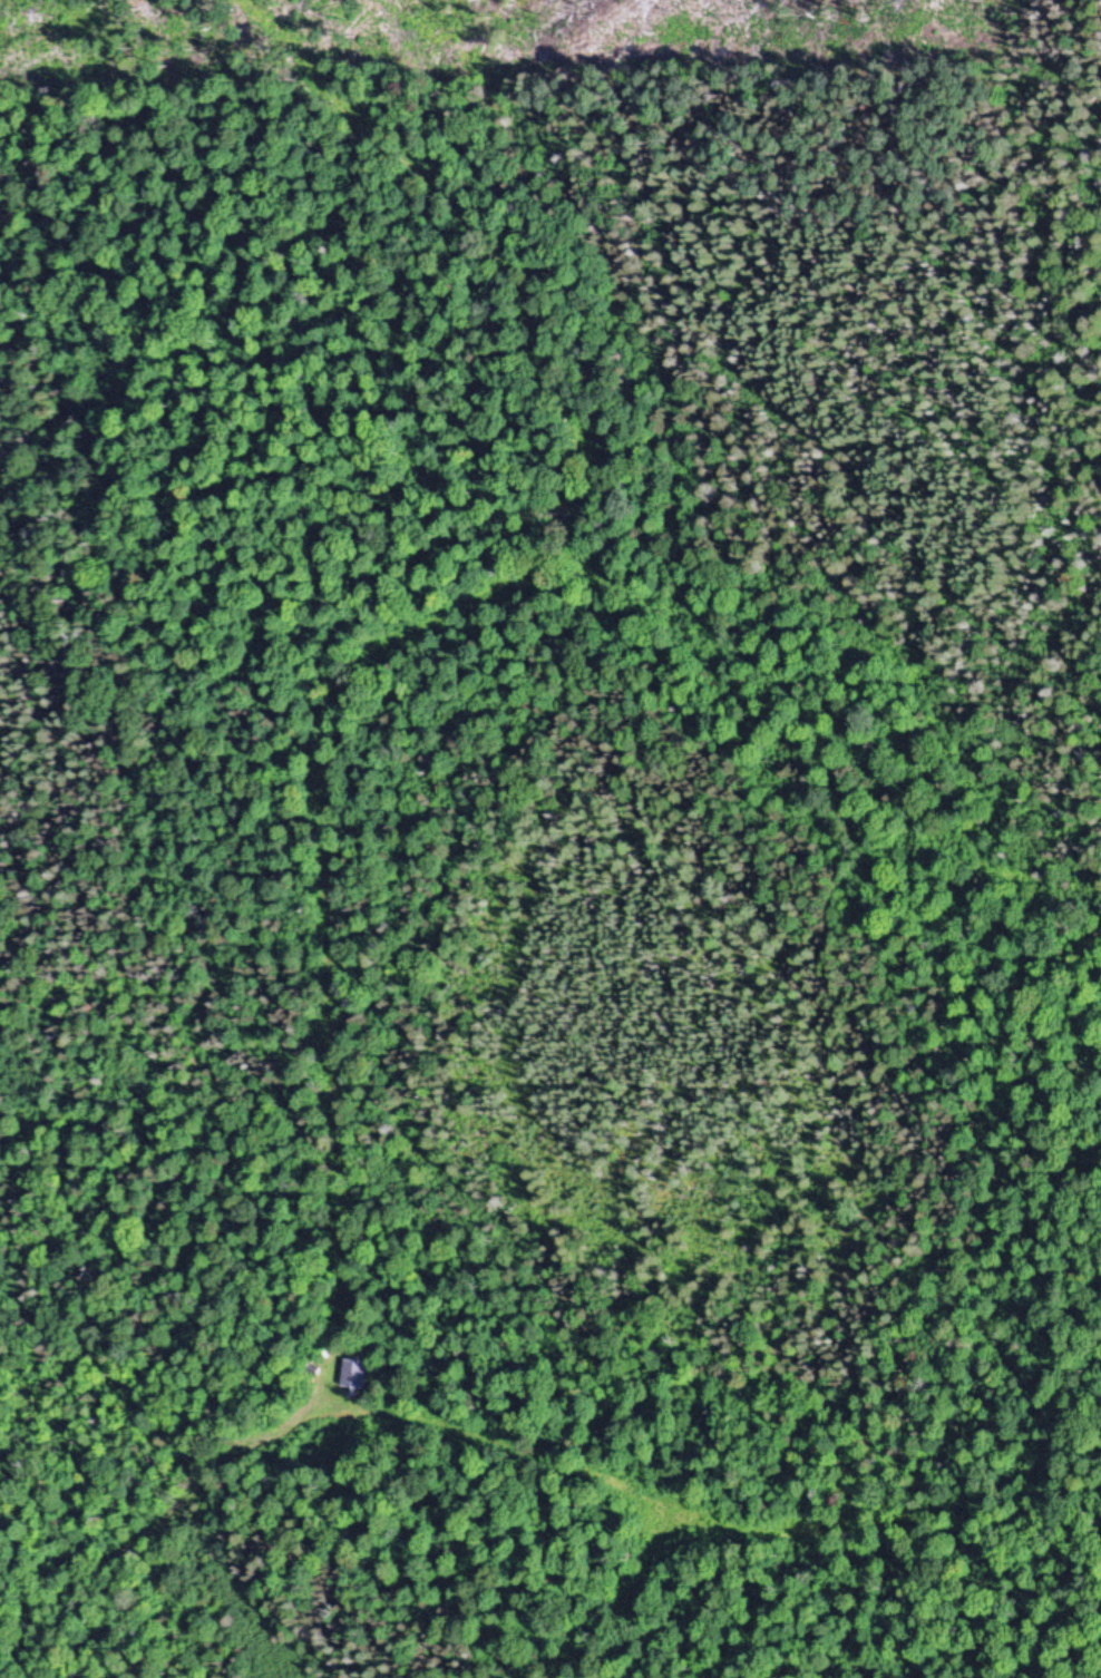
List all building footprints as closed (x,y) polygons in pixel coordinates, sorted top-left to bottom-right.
[(345,1388),(369,1390),(372,1362),(348,1360),(345,1388)]
